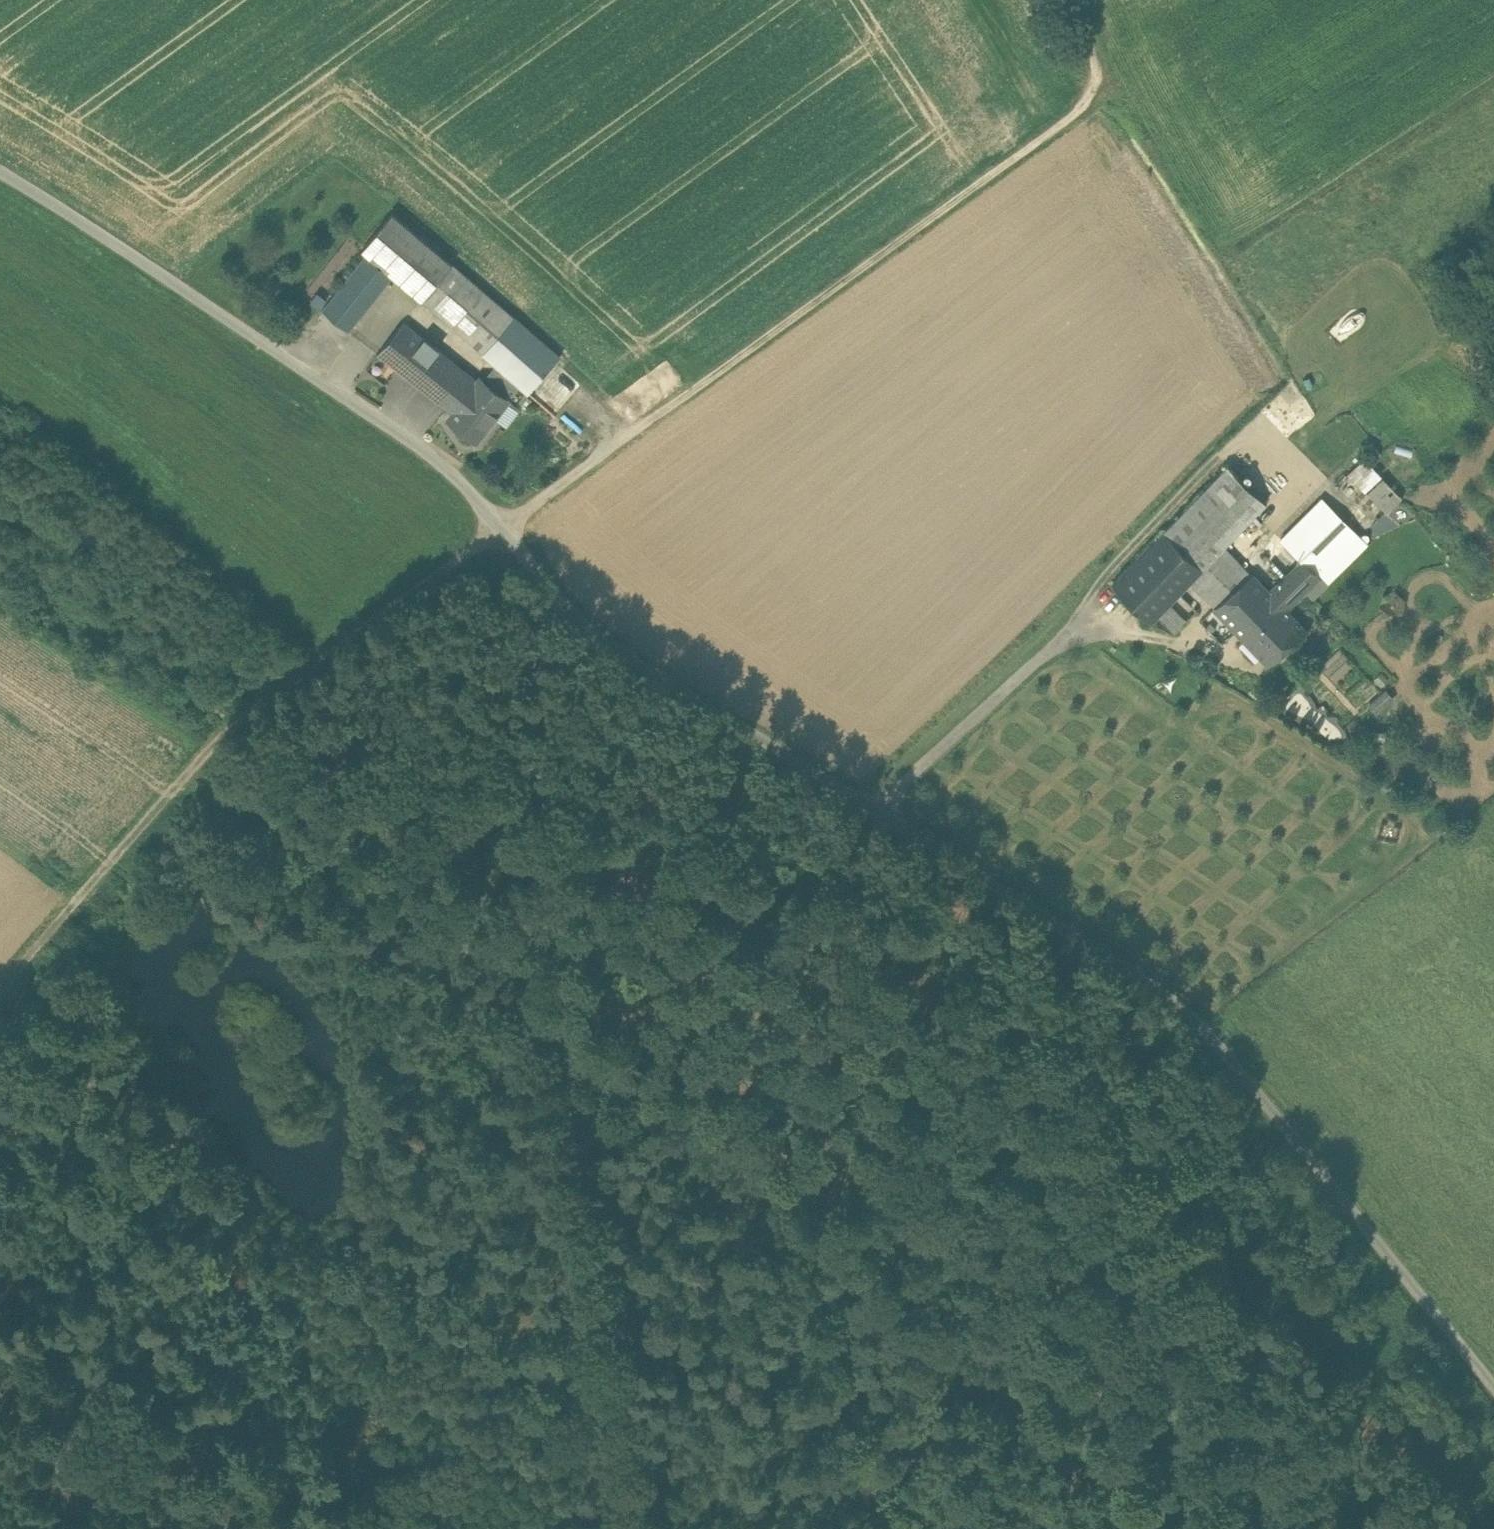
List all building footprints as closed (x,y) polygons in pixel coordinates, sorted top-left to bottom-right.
[(452,261),(393,211),(363,247),(368,252),(369,251),(394,272),(393,273),(422,298),(452,261)] [(368,252),(324,308),(349,328),(393,273),(394,272),(369,251),(368,252)] [(452,261),(422,298),(483,351),(515,316),(452,261)] [(515,316),(483,351),(490,357),(520,384),(529,391),(560,355),(515,316)] [(439,348),(404,320),(379,352),(413,379),(439,348)] [(478,379),(439,348),(413,379),(453,411),(478,379)] [(490,357),(483,365),(490,371),(496,363),(490,357)] [(520,384),(496,363),(490,371),(484,379),(509,398),(520,384)] [(481,376),(478,379),(453,411),(449,417),(477,439),(509,398),(484,379),(481,376)] [(1365,460),(1350,475),(1386,511),(1401,497),(1365,460)] [(1228,464),(1113,584),(1152,621),(1157,615),(1180,592),(1180,591),(1190,580),(1224,545),(1266,500),(1228,464)] [(1302,559),(1319,576),(1361,535),(1323,497),(1282,538),(1302,559)] [(1215,606),(1251,573),(1224,545),(1190,580),(1208,598),(1215,606)] [(1269,591),(1281,604),(1285,609),(1319,576),(1302,559),(1269,591)] [(1281,604),(1269,591),(1252,573),(1251,573),(1215,606),(1245,636),(1281,604)] [(1208,598),(1190,580),(1180,591),(1198,609),(1208,598)] [(1180,592),(1157,615),(1175,632),(1198,609),(1180,591),(1180,592)] [(1281,604),(1245,636),(1269,661),(1305,629),(1285,609),(1281,604)] [(1308,688),(1285,702),(1295,719),(1318,705),(1308,688)] [(1385,691),(1368,706),(1378,716),(1395,701),(1385,691)]
